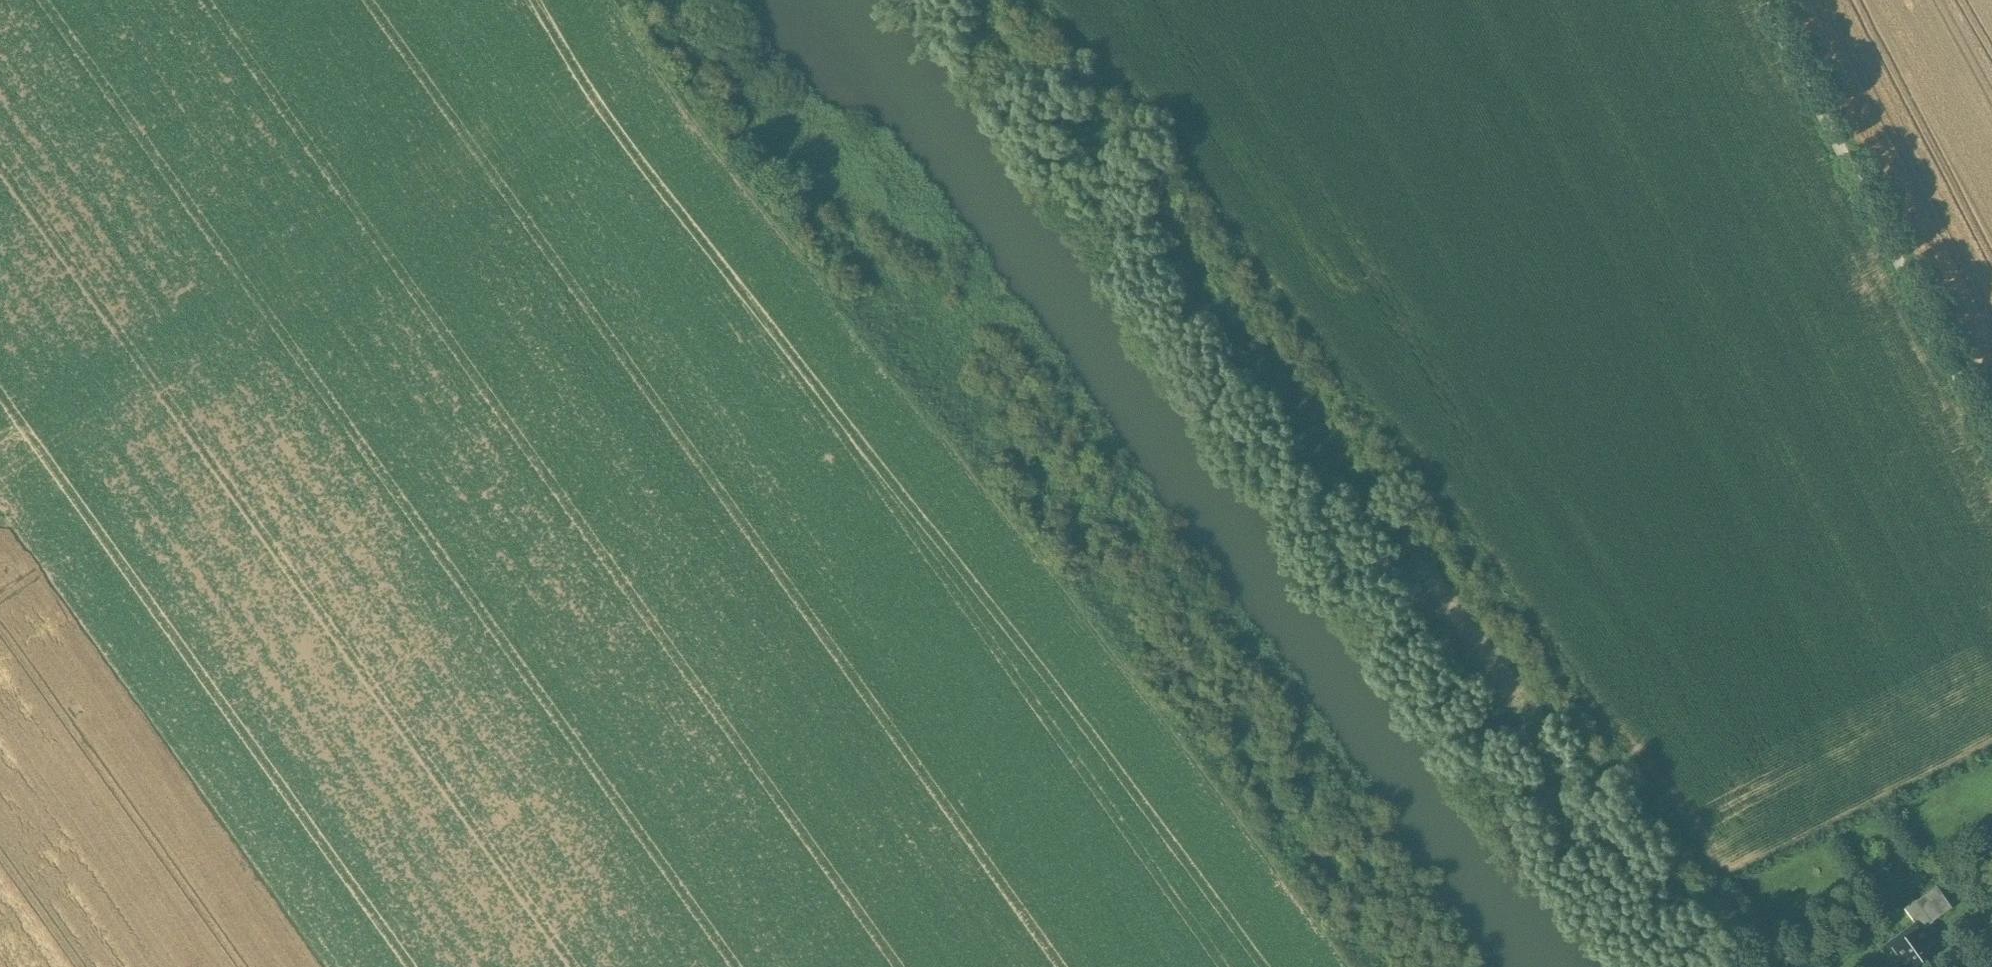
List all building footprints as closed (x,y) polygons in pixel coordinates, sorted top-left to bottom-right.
[(1939,887),(1918,901),(1933,922),(1954,908),(1939,887)] [(1918,901),(1907,909),(1917,924),(1918,923),(1923,930),(1933,922),(1918,901)] [(1891,942),(1909,966),(1918,966),(1938,952),(1923,930),(1918,923),(1917,924),(1891,942)]
